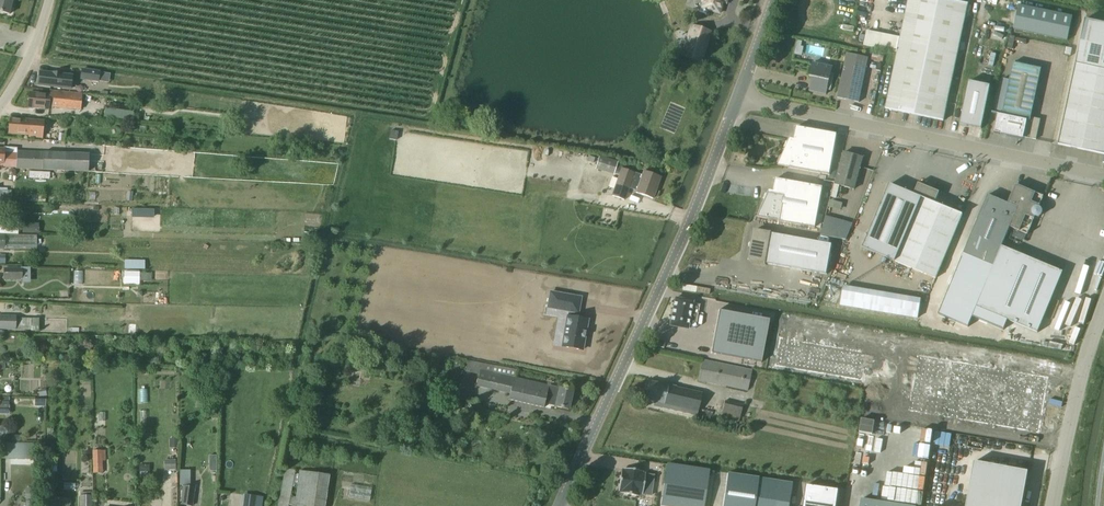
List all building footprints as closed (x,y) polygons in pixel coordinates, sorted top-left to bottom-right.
[(10,14),(13,0),(0,0),(0,12),(10,14)] [(697,9),(720,17),(724,6),(727,6),(729,0),(700,0),(697,9)] [(864,45),(897,52),(886,108),(944,121),(968,4),(951,0),(908,0),(900,37),(867,30),(864,45)] [(1072,16),(1019,5),(1014,28),(1067,40),(1072,16)] [(1086,19),(1059,144),(1103,154),(1103,22),(1086,19)] [(712,31),(691,24),(681,56),(702,63),(712,31)] [(1013,35),(1010,47),(1032,55),(1036,42),(1013,35)] [(794,54),(802,55),(803,41),(795,40),(794,54)] [(990,52),(988,65),(995,66),(997,53),(990,52)] [(869,58),(847,53),(837,98),(860,102),(869,58)] [(814,74),(810,91),(827,95),(828,90),(831,91),(836,71),(828,69),(829,64),(817,62),(816,64),(813,64),(811,73),(814,74)] [(1003,115),(998,114),(994,132),(1007,135),(1007,133),(1036,139),(1041,119),(1031,117),(1041,69),(1014,63),(1010,80),(1003,115)] [(82,69),(81,79),(99,82),(99,81),(109,82),(110,74),(101,72),(83,69),(82,69)] [(53,73),(40,72),(38,85),(71,89),(73,76),(61,74),(53,73)] [(970,81),(961,124),(983,129),(992,86),(970,81)] [(83,93),(51,90),(50,95),(30,93),(28,107),(49,109),(49,107),(81,110),(83,93)] [(108,108),(107,116),(132,120),(134,111),(108,108)] [(45,122),(10,119),(9,133),(29,135),(29,137),(43,138),(45,122)] [(838,135),(797,127),(794,140),(790,140),(778,166),(830,176),(838,135)] [(0,149),(0,164),(4,164),(4,166),(17,167),(17,168),(87,172),(88,154),(18,151),(17,153),(5,152),(5,149),(0,149)] [(863,157),(844,152),(835,184),(854,189),(863,157)] [(618,162),(599,156),(595,169),(614,175),(615,173),(618,163),(618,162)] [(623,165),(618,163),(615,173),(619,175),(622,168),(623,165)] [(622,168),(619,175),(612,196),(625,201),(630,188),(637,191),(636,192),(653,198),(661,177),(644,171),(643,175),(622,168)] [(823,188),(776,179),(774,192),(770,191),(758,218),(816,229),(823,188)] [(864,248),(937,279),(963,214),(936,203),(940,192),(919,183),(914,194),(890,184),(864,248)] [(1003,318),(1038,332),(1063,271),(1002,246),(1010,228),(1020,231),(1026,216),(1034,219),(1035,217),(1038,217),(1040,217),(1042,215),(1043,212),(1043,210),(1041,208),(1039,207),(1040,205),(1032,202),(1036,192),(1016,184),(1008,203),(988,195),(964,254),(994,266),(977,307),(983,310),(976,326),(996,334),(1003,318)] [(12,201),(12,190),(0,190),(0,201),(12,201)] [(839,209),(841,203),(829,199),(827,205),(839,209)] [(132,209),(132,218),(147,218),(147,209),(132,209)] [(26,233),(41,234),(42,223),(26,223),(26,233)] [(832,245),(755,231),(749,261),(827,275),(832,245)] [(6,235),(6,249),(36,250),(36,235),(6,235)] [(23,280),(23,268),(4,268),(4,280),(23,280)] [(72,283),(84,283),(84,270),(72,271),(72,283)] [(125,272),(125,282),(139,282),(139,281),(151,281),(151,273),(139,273),(139,270),(132,270),(128,270),(128,272),(125,272)] [(843,291),(841,306),(918,319),(921,305),(914,303),(843,291)] [(551,292),(548,307),(569,311),(568,317),(562,347),(582,350),(588,320),(576,318),(577,312),(578,313),(581,298),(551,292)] [(691,303),(674,300),(669,327),(686,330),(689,313),(697,314),(698,306),(691,304),(691,303)] [(767,319),(716,310),(708,353),(759,363),(767,319)] [(0,315),(0,330),(16,330),(17,318),(17,316),(17,315),(0,315)] [(867,354),(781,338),(775,366),(862,382),(867,354)] [(1047,376),(917,354),(907,410),(1037,432),(1047,376)] [(753,370),(702,359),(698,381),(748,391),(753,370)] [(517,370),(468,360),(466,372),(479,375),(477,386),(510,394),(509,400),(544,408),(545,404),(569,409),(573,391),(561,389),(561,388),(515,377),(517,370)] [(702,393),(650,381),(645,399),(655,401),(654,406),(697,416),(702,393)] [(0,396),(0,414),(10,414),(10,397),(0,397),(0,396)] [(743,405),(725,401),(720,421),(739,426),(743,405)] [(30,443),(2,443),(1,459),(30,460),(30,443)] [(95,449),(95,472),(108,472),(108,449),(95,449)] [(212,470),(220,470),(220,454),(212,454),(212,470)] [(1029,472),(953,457),(944,505),(1022,505),(1029,472)] [(166,461),(166,470),(176,470),(176,461),(166,461)] [(667,464),(661,505),(704,505),(709,470),(667,464)] [(285,469),(278,505),(289,505),(290,505),(326,505),(330,475),(300,471),(285,469)] [(643,471),(624,469),(624,471),(622,470),(619,491),(621,491),(621,493),(639,496),(639,494),(651,495),(653,483),(644,482),(646,474),(642,474),(643,471)] [(758,478),(728,473),(723,505),(754,505),(758,478)] [(758,478),(754,505),(790,505),(794,483),(758,478)] [(804,505),(837,505),(840,487),(807,482),(804,505)] [(928,504),(931,483),(922,482),(920,490),(900,488),(898,500),(928,504)] [(351,485),(349,498),(370,501),(372,488),(351,485)] [(183,486),(181,505),(189,505),(193,505),(196,487),(183,486)] [(25,488),(25,500),(34,500),(34,488),(25,488)] [(92,492),(81,492),(81,496),(80,496),(80,505),(92,505),(92,495),(92,492)] [(55,496),(54,500),(50,499),(49,505),(70,505),(71,498),(55,496)]
